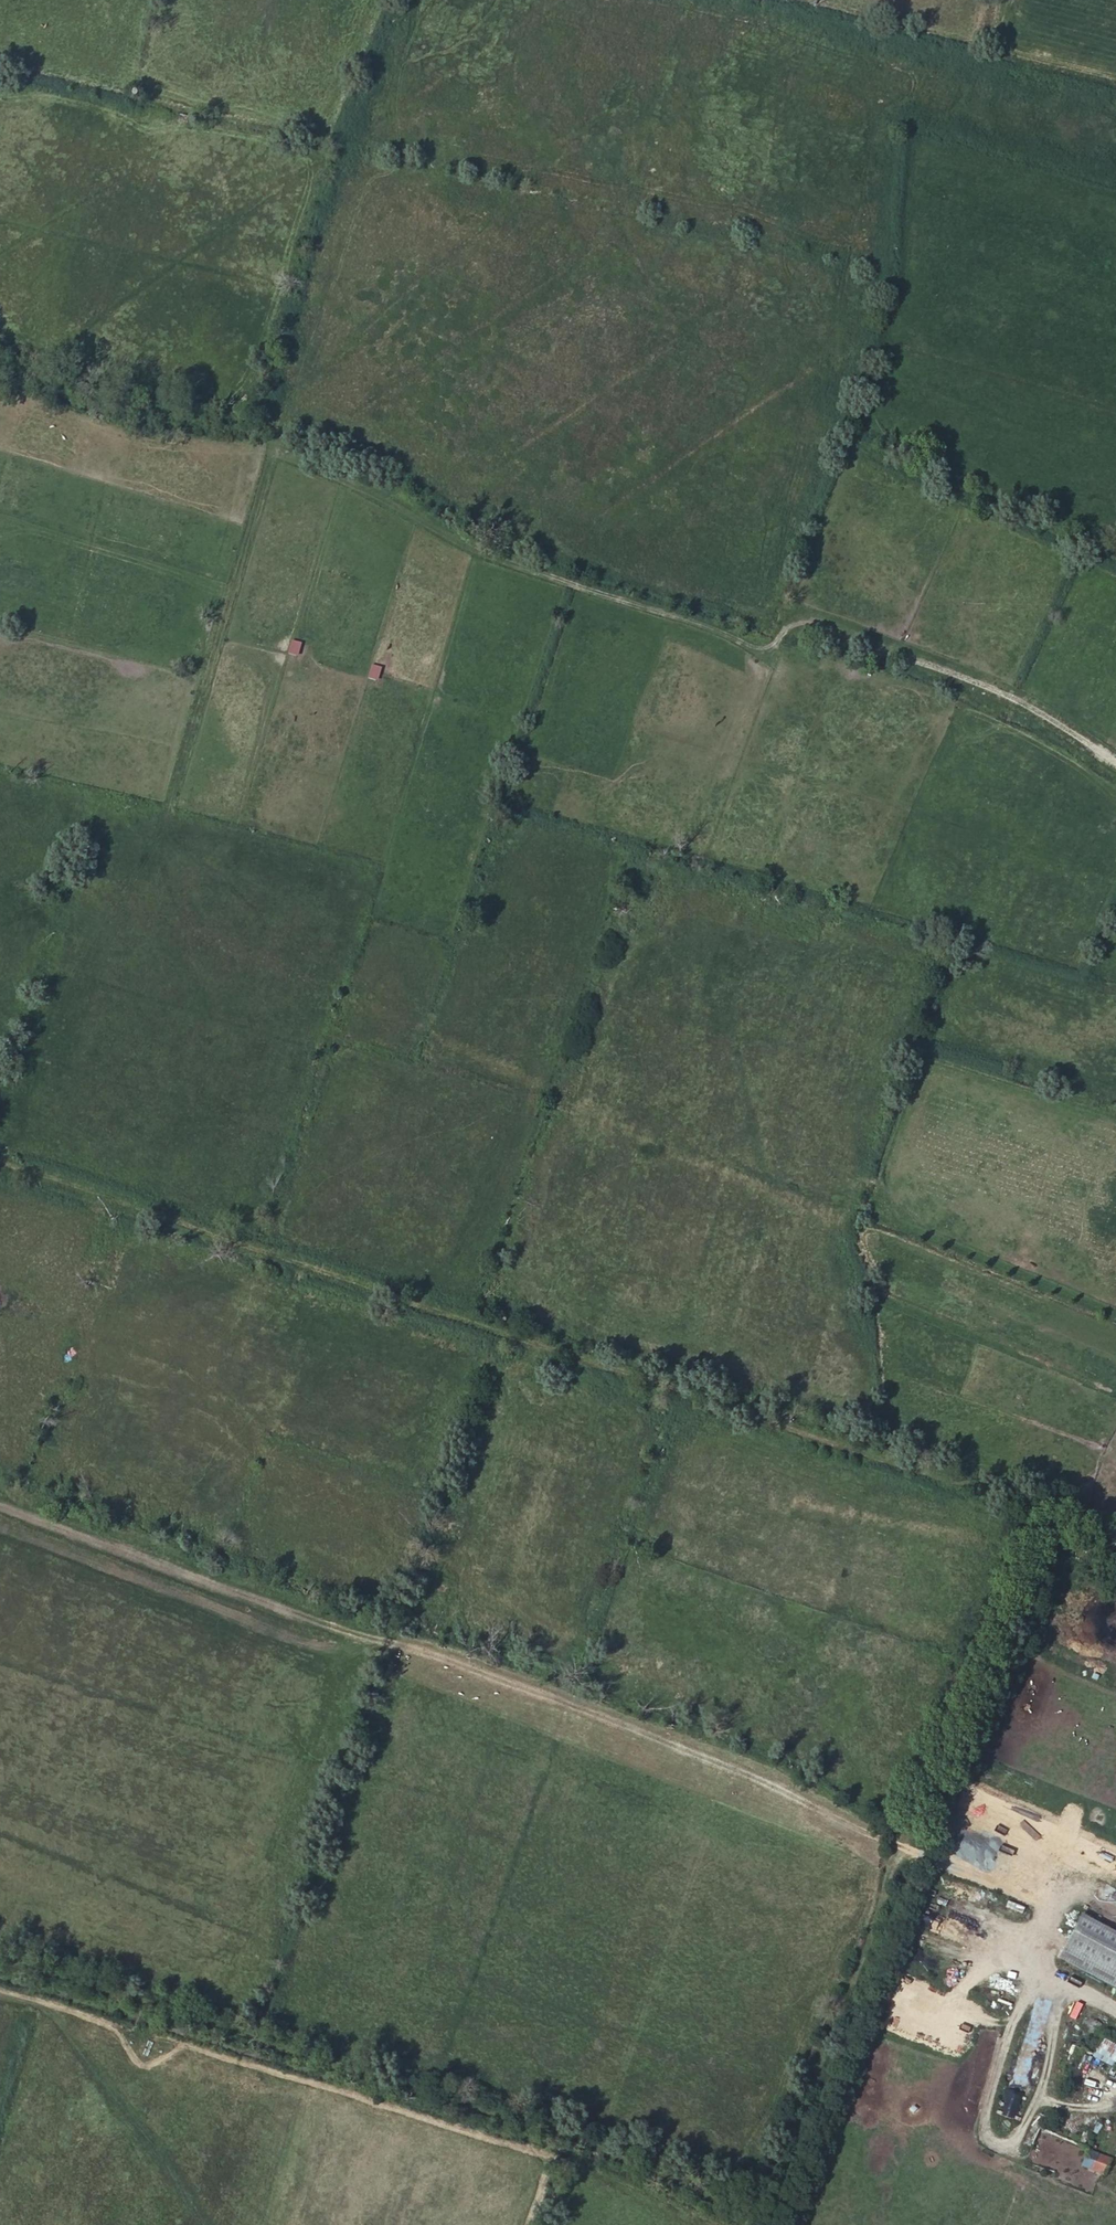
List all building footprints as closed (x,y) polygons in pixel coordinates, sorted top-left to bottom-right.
[(1086,1922),(1061,1964),(1115,1994),(1115,1938),(1086,1922)] [(1003,2114),(1018,2118),(1048,2006),(1034,2002),(1003,2114)] [(1104,2040),(1093,2060),(1115,2072),(1115,2047),(1104,2040)] [(1084,2173),(1091,2156),(1035,2134),(1029,2151),(1084,2173)] [(1091,2156),(1084,2173),(1111,2184),(1115,2172),(1115,2166),(1091,2156)]
